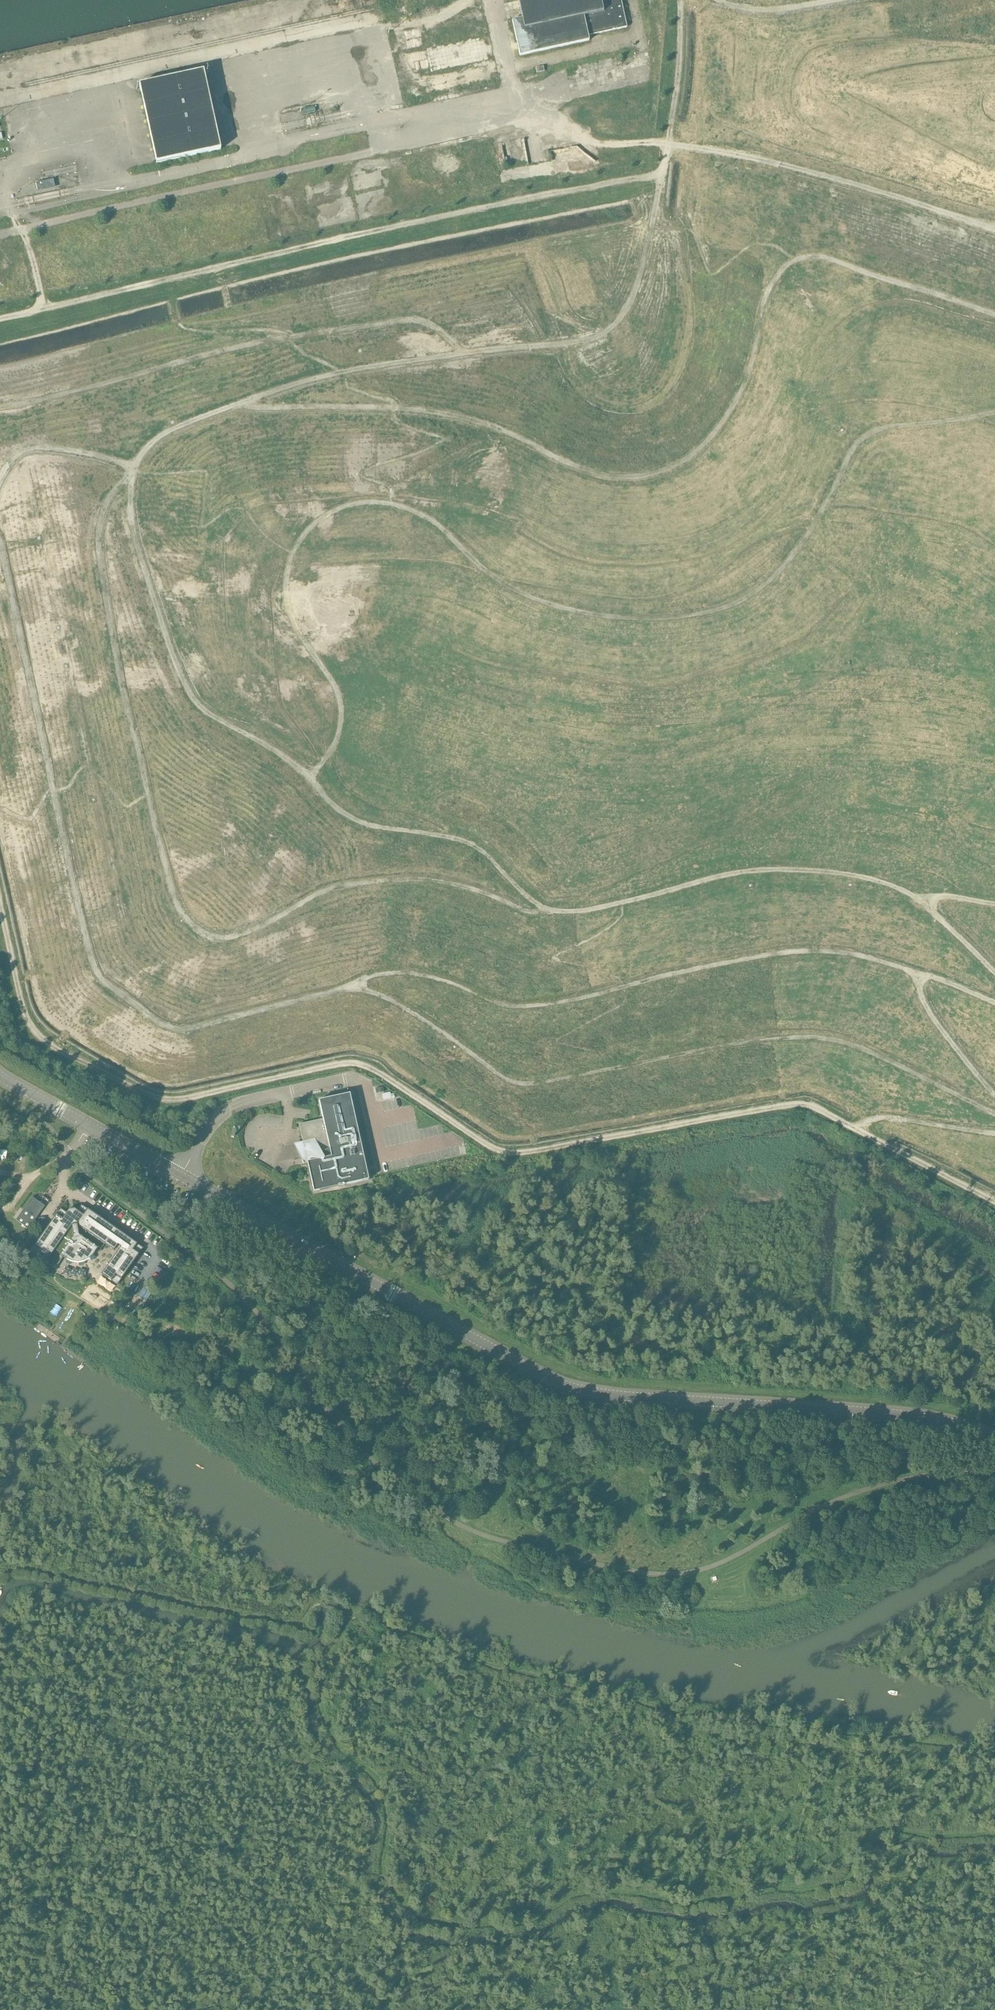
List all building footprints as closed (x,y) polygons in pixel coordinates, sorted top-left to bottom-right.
[(531,53),(589,41),(588,36),(627,28),(621,0),(518,0),(522,19),(512,21),(520,56),(531,53)] [(221,150),(204,71),(139,85),(156,164),(221,150)] [(54,179),(36,183),(38,192),(56,188),(54,179)] [(55,238),(31,244),(32,248),(56,242),(55,238)] [(299,1125),(303,1142),(304,1144),(302,1160),(304,1163),(307,1162),(314,1191),(338,1186),(339,1187),(345,1186),(345,1184),(368,1179),(349,1094),(319,1101),(323,1119),(299,1125)] [(16,1220),(29,1229),(45,1206),(49,1200),(43,1196),(42,1196),(38,1202),(38,1201),(32,1197),(23,1210),(16,1220)] [(143,1248),(82,1205),(81,1205),(77,1211),(74,1209),(72,1209),(69,1209),(67,1213),(61,1208),(30,1252),(55,1269),(63,1257),(66,1259),(72,1262),(78,1263),(84,1262),(89,1259),(94,1255),(98,1249),(100,1250),(105,1244),(114,1250),(116,1248),(119,1250),(102,1274),(117,1285),(143,1248)]
